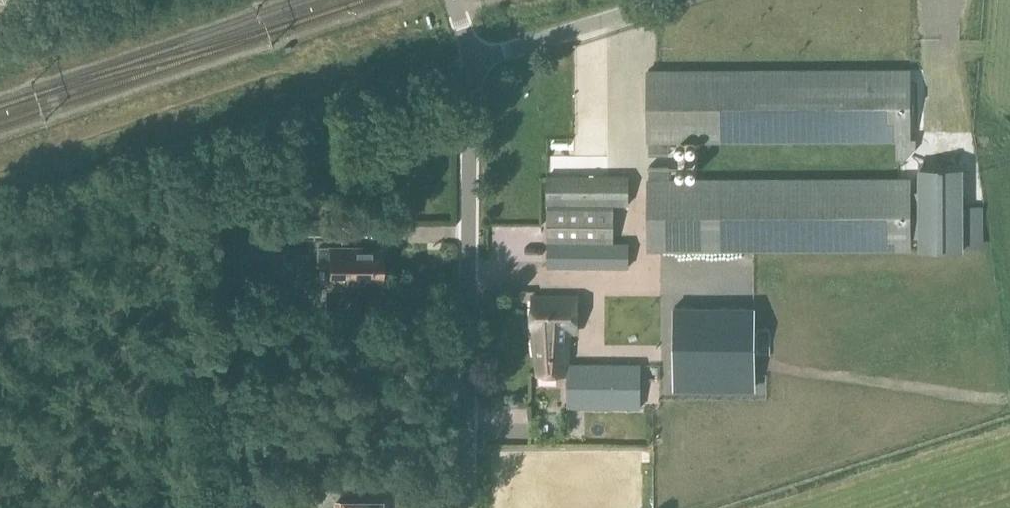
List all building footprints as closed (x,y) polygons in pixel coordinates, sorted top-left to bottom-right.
[(916,149),(916,139),(910,139),(910,70),(648,71),(648,141),(649,141),(649,155),(669,155),(669,141),(896,140),(897,160),(907,160),(916,149)] [(892,234),(892,174),(669,176),(669,167),(647,167),(648,236),(892,234)] [(919,169),(919,248),(963,248),(963,209),(963,206),(963,168),(919,169)] [(629,175),(547,175),(547,267),(629,269),(629,243),(614,243),(614,205),(629,205),(629,175)] [(324,239),(325,219),(283,219),(282,239),(324,239)] [(362,248),(330,248),(319,248),(318,265),(330,265),(329,283),(345,284),(345,288),(346,292),(349,295),(353,296),(358,295),(361,292),(362,288),(362,281),(381,281),(381,252),(362,251),(362,248)] [(570,333),(577,333),(577,297),(533,297),(533,332),(534,332),(537,335),(538,339),(537,339),(535,342),(539,370),(565,370),(565,358),(568,358),(570,333)] [(673,389),(756,389),(755,304),(673,305),(673,389)] [(641,408),(641,364),(567,363),(567,408),(641,408)]
